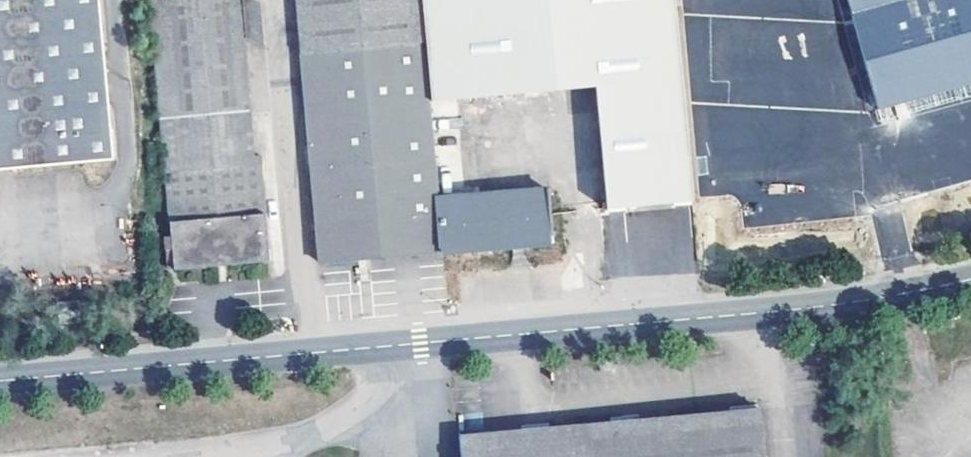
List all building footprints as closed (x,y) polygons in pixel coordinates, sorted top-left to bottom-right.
[(100,0),(0,0),(0,170),(115,160),(100,0)] [(173,272),(270,262),(262,156),(251,157),(239,0),(152,0),(173,272)] [(422,0),(301,0),(305,53),(425,42),(422,0)] [(431,102),(596,89),(608,208),(693,202),(674,0),(422,0),(425,42),(431,102)] [(878,111),(970,85),(970,0),(848,0),(878,111)] [(443,252),(439,198),(431,102),(425,42),(305,53),(325,261),(443,252)] [(439,198),(443,252),(554,244),(549,188),(439,198)] [(81,301),(60,303),(61,324),(82,323),(81,301)] [(761,409),(460,437),(461,456),(765,456),(761,409)]
